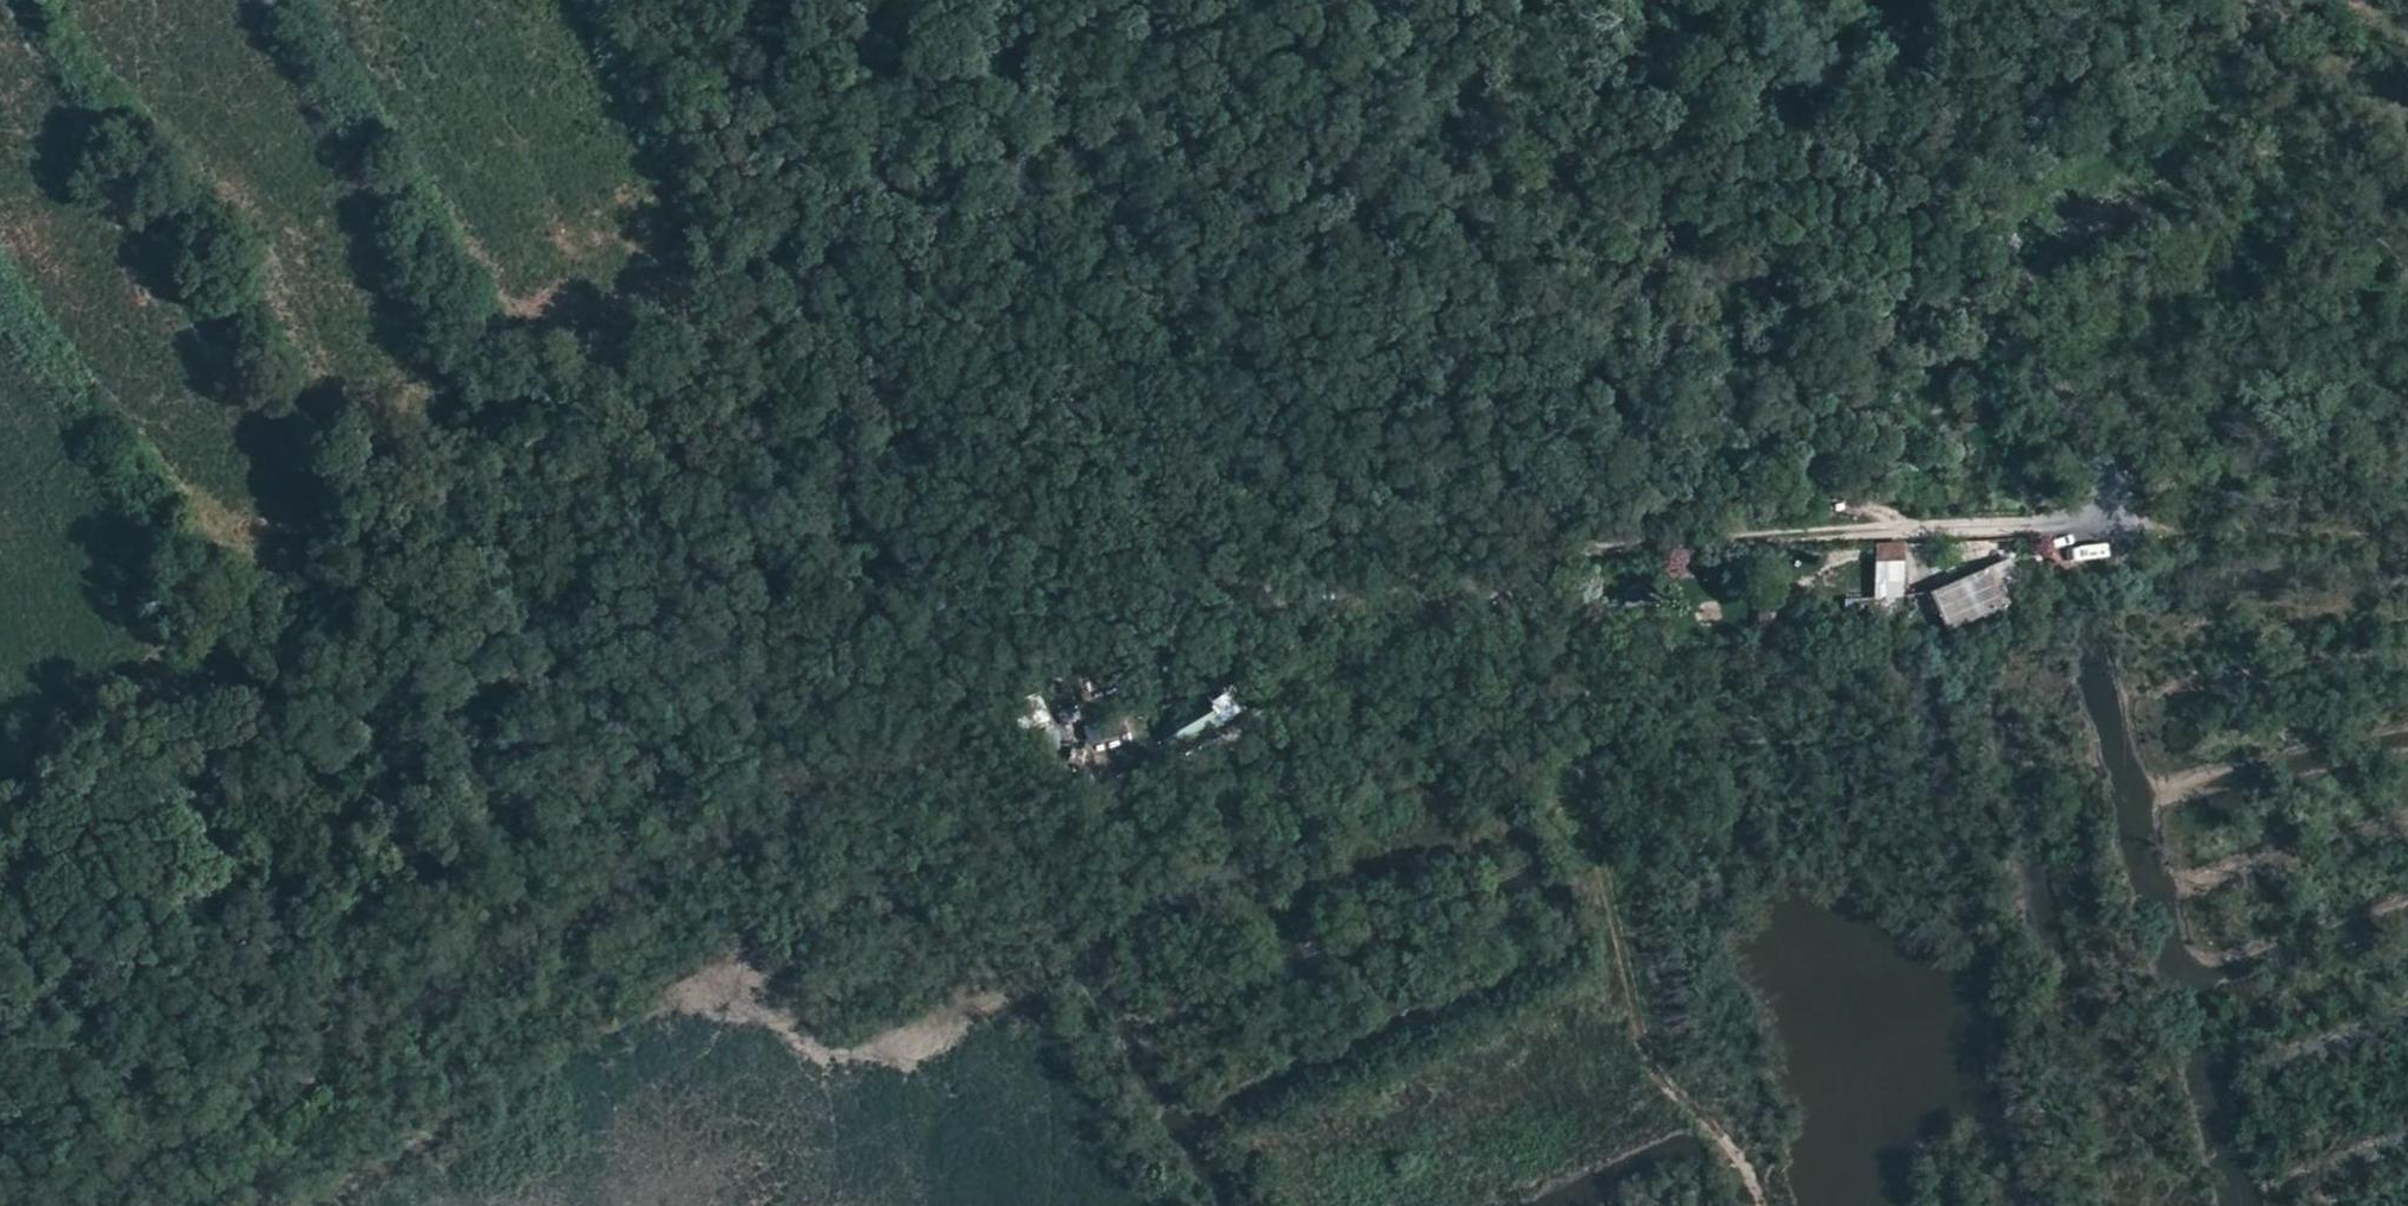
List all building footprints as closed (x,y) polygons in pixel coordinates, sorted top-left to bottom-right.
[(1929,594),(1946,632),(2003,605),(1998,594),(2017,586),(2011,571),(2006,560),(1929,594)] [(1767,594),(1770,627),(1813,624),(1810,590),(1767,594)] [(1820,601),(1821,624),(1902,621),(1900,597),(1820,601)] [(1173,746),(1185,745),(1223,722),(1207,697),(1173,718),(1165,726),(1161,734),(1167,743),(1173,746)]
